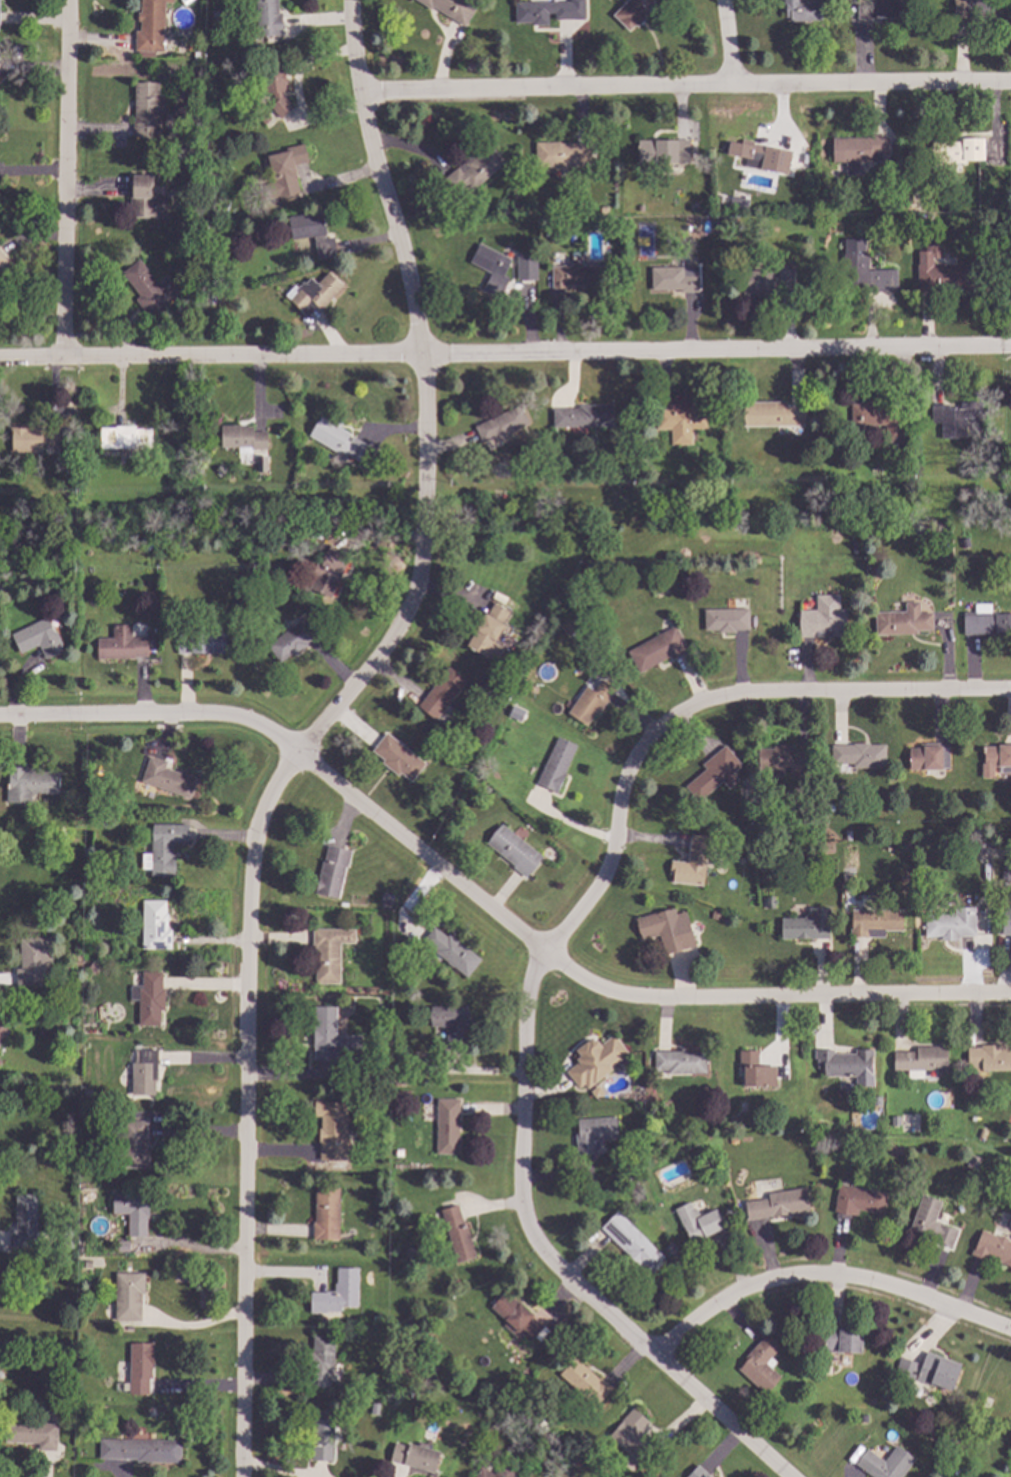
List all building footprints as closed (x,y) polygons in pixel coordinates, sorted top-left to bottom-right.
[(141,11),(141,0),(173,0),(173,3),(165,3),(164,52),(135,51),(136,31),(140,31),(140,21),(138,21),(138,11),(141,11)] [(257,37),(256,0),(278,0),(278,13),(281,13),(282,36),(257,37)] [(431,10),(416,0),(474,0),(479,3),(464,27),(433,7),(431,10)] [(571,2),(571,0),(584,0),(585,19),(554,19),(554,13),(548,13),(548,25),(532,25),(532,23),(516,23),(515,2),(571,2)] [(612,15),(627,0),(652,0),(654,2),(647,9),(649,10),(643,17),(645,19),(637,27),(635,25),(628,31),(612,15)] [(784,10),(783,0),(805,0),(805,2),(820,1),(821,21),(790,22),(790,18),(786,18),(786,10),(784,10)] [(875,5),(875,0),(902,0),(902,18),(872,18),(872,20),(858,20),(857,6),(875,5)] [(955,28),(954,0),(965,0),(994,0),(995,19),(967,20),(967,27),(955,28)] [(175,44),(170,49),(165,43),(170,39),(175,44)] [(286,91),(282,92),(282,96),(283,95),(293,107),(280,119),(270,107),(274,102),(273,94),(265,95),(261,67),(283,64),(286,91)] [(159,98),(164,98),(164,113),(159,113),(159,138),(134,138),(134,83),(159,83),(159,98)] [(271,120),(265,125),(258,118),(264,112),(271,120)] [(886,156),(882,156),(882,162),(859,162),(859,167),(862,167),(862,175),(846,175),(846,163),(832,163),(832,139),(870,138),(870,135),(886,135),(886,156)] [(967,140),(984,140),(984,161),(965,161),(965,171),(946,171),(946,164),(932,164),(932,142),(959,142),(959,138),(967,138),(967,140)] [(750,141),(750,144),(790,151),(786,174),(761,169),(763,161),(760,161),(758,168),(744,165),(745,160),(728,157),(728,155),(723,154),(726,140),(742,143),(743,139),(750,141)] [(689,162),(677,162),(677,164),(638,165),(638,141),(689,140),(689,162)] [(560,144),(590,143),(591,166),(536,167),(535,143),(560,142),(560,144)] [(308,162),(292,166),(299,193),(278,198),(278,196),(260,201),(257,187),(275,182),(274,181),(273,181),(267,157),(287,152),(286,149),(303,144),(308,162)] [(505,163),(472,190),(468,184),(455,195),(443,180),(471,156),(474,159),(490,145),(505,163)] [(196,161),(196,170),(185,169),(186,160),(196,161)] [(151,195),(167,195),(166,218),(132,218),(133,175),(152,175),(151,195)] [(909,205),(901,205),(901,193),(909,193),(909,205)] [(749,201),(747,210),(729,206),(731,197),(749,201)] [(326,233),(333,232),(337,256),(317,259),(314,237),(292,240),(288,217),(323,212),(326,233)] [(230,247),(222,248),(221,238),(230,237),(230,247)] [(865,254),(868,254),(868,271),(872,271),(872,270),(897,270),(897,292),(872,292),(872,289),(862,289),(862,287),(854,287),(854,290),(843,290),(842,254),(844,254),(844,239),(865,239),(865,254)] [(511,260),(503,276),(509,279),(499,298),(483,290),(491,274),(469,263),(479,244),(511,260)] [(940,257),(932,257),(932,265),(975,264),(976,290),(917,291),(916,251),(924,251),(924,245),(940,245),(940,257)] [(581,267),(599,266),(600,288),(583,289),(583,286),(565,287),(565,289),(553,289),(552,267),(572,266),(571,251),(581,251),(581,267)] [(9,265),(0,272),(0,253),(9,265)] [(162,289),(173,280),(182,291),(149,317),(136,300),(140,297),(122,273),(139,260),(162,289)] [(533,280),(522,281),(520,265),(532,264),(533,280)] [(698,292),(680,293),(680,290),(651,291),(651,268),(698,267),(698,292)] [(774,293),(742,294),(742,271),(773,270),(774,293)] [(794,289),(779,290),(778,271),(793,270),(794,289)] [(343,286),(321,310),(317,306),(307,318),(300,312),(301,311),(285,296),(295,285),(298,288),(303,282),(305,284),(310,278),(317,285),(328,273),(343,286)] [(880,405),(902,404),(902,441),(885,442),(885,425),(863,425),(863,436),(851,437),(851,405),(860,405),(859,402),(880,401),(880,405)] [(783,406),(804,406),(804,426),(744,427),(744,403),(783,402),(783,406)] [(982,419),(965,419),(966,438),(941,439),(941,423),(931,424),(931,405),(949,405),(949,408),(961,407),(960,403),(981,402),(982,419)] [(706,429),(691,429),(692,445),(670,445),(669,429),(655,430),(655,409),(671,409),(671,406),(685,406),(685,403),(706,403),(706,429)] [(528,425),(496,440),(495,437),(482,443),(475,426),(519,405),(528,425)] [(613,426),(553,427),(553,409),(579,409),(579,406),(613,405),(613,426)] [(376,450),(367,466),(340,450),(338,454),(308,436),(320,416),(376,450)] [(135,429),(151,429),(152,448),(138,448),(138,451),(132,458),(124,458),(124,448),(116,448),(116,455),(101,455),(101,428),(116,428),(116,427),(135,426),(135,429)] [(253,427),(253,432),(267,432),(267,450),(252,449),(252,454),(238,454),(238,447),(220,447),(221,426),(253,427)] [(42,433),(49,433),(49,429),(58,429),(58,448),(48,448),(48,444),(41,444),(41,452),(12,452),(13,428),(42,428),(42,433)] [(266,455),(266,463),(252,462),(252,454),(266,455)] [(544,477),(539,483),(533,479),(538,473),(544,477)] [(329,545),(351,554),(339,582),(337,581),(330,600),(309,591),(315,578),(311,576),(317,561),(322,563),(329,545)] [(799,610),(815,610),(815,595),(839,595),(839,609),(847,609),(847,637),(799,637),(799,610)] [(494,603),(509,611),(503,622),(504,625),(487,657),(467,646),(485,613),(487,614),(494,603)] [(873,612),(905,611),(905,603),(919,603),(920,613),(933,613),(933,630),(917,631),(917,635),(874,635),(873,612)] [(705,609),(749,608),(749,630),(705,631),(705,609)] [(993,614),(1010,614),(1010,635),(963,635),(963,612),(993,612),(993,614)] [(10,634),(47,617),(53,632),(55,632),(64,651),(45,659),(39,643),(18,653),(10,634)] [(271,640),(284,659),(318,636),(305,617),(271,640)] [(111,624),(130,624),(130,637),(146,637),(147,656),(134,657),(134,659),(96,659),(95,637),(111,637),(111,624)] [(626,651),(638,674),(669,656),(671,659),(688,649),(675,625),(626,651)] [(226,632),(227,653),(177,654),(176,633),(226,632)] [(447,665),(466,680),(436,720),(417,706),(447,665)] [(564,712),(585,681),(592,686),(599,676),(617,688),(598,715),(594,714),(585,727),(564,712)] [(507,717),(519,722),(524,712),(512,707),(507,717)] [(385,731),(371,751),(383,760),(381,764),(398,776),(400,773),(413,783),(428,762),(385,731)] [(556,736),(577,745),(556,793),(535,784),(556,736)] [(830,745),(851,745),(851,743),(868,743),(868,745),(887,745),(887,769),(830,769),(830,745)] [(909,748),(919,748),(919,743),(941,743),(941,747),(948,746),(948,769),(909,769),(909,748)] [(689,783),(705,769),(701,764),(725,744),(748,773),(728,789),(721,781),(701,798),(689,783)] [(983,763),(980,763),(981,777),(995,777),(994,766),(998,766),(998,772),(1010,771),(1010,745),(982,746),(983,763)] [(755,748),(772,748),(773,746),(808,746),(808,778),(754,778),(755,748)] [(148,755),(139,783),(190,798),(196,778),(165,769),(167,761),(148,755)] [(58,771),(57,793),(31,792),(31,802),(6,802),(7,771),(22,771),(22,767),(40,768),(40,771),(58,771)] [(150,823),(150,853),(141,853),(141,870),(150,870),(150,875),(172,876),(173,844),(193,844),(193,824),(150,823)] [(501,823),(541,856),(524,877),(484,844),(501,823)] [(690,834),(708,836),(702,886),(671,882),(672,875),(669,874),(670,860),(686,862),(690,834)] [(324,843),(352,848),(348,867),(344,866),(337,901),(313,896),(324,843)] [(1010,884),(1010,862),(1002,862),(1001,884),(1010,885),(1010,884)] [(1005,899),(1010,900),(1010,936),(1000,934),(1005,899)] [(141,900),(141,949),(171,949),(171,929),(168,929),(168,900),(141,900)] [(634,918),(674,907),(676,913),(686,910),(696,945),(665,954),(659,933),(640,939),(634,918)] [(974,907),(975,936),(958,937),(958,940),(944,940),(944,936),(922,936),(921,908),(974,907)] [(808,908),(808,911),(802,918),(780,919),(780,940),(831,939),(831,908),(808,908)] [(851,910),(903,909),(904,931),(851,932),(851,910)] [(466,980),(482,959),(448,934),(446,936),(433,926),(419,945),(466,980)] [(312,928),(312,949),(316,949),(315,981),(339,982),(340,943),(354,943),(355,929),(312,928)] [(19,937),(20,984),(41,983),(40,959),(47,959),(46,937),(19,937)] [(142,971),(141,985),(130,985),(129,1000),(138,1000),(137,1025),(159,1025),(159,1011),(163,1011),(163,989),(161,989),(161,971),(142,971)] [(315,1006),(335,1006),(334,1035),(362,1036),(362,1056),(315,1055),(315,1006)] [(431,1007),(431,1024),(451,1024),(451,1043),(465,1043),(465,1008),(431,1007)] [(9,1033),(0,1038),(0,1016),(9,1033)] [(613,1035),(628,1054),(610,1067),(612,1070),(586,1089),(583,1085),(578,1089),(565,1072),(577,1063),(574,1060),(579,1056),(574,1051),(587,1041),(590,1041),(597,1041),(600,1045),(613,1035)] [(1006,1047),(1010,1047),(1010,1070),(967,1071),(967,1048),(980,1048),(980,1045),(1006,1045),(1006,1047)] [(893,1052),(893,1071),(947,1070),(947,1046),(916,1047),(916,1052),(893,1052)] [(129,1050),(156,1051),(155,1097),(128,1097),(129,1050)] [(653,1051),(706,1050),(706,1075),(667,1076),(667,1071),(654,1071),(653,1051)] [(738,1051),(759,1050),(759,1065),(777,1065),(778,1087),(743,1088),(743,1075),(739,1075),(738,1051)] [(814,1050),(833,1050),(834,1054),(854,1053),(854,1050),(873,1050),(873,1087),(817,1088),(816,1059),(814,1059),(814,1050)] [(313,1091),(314,1116),(321,1116),(321,1157),(349,1156),(348,1102),(324,1102),(324,1091),(313,1091)] [(436,1099),(459,1099),(458,1155),(435,1155),(436,1099)] [(607,1118),(609,1140),(594,1141),(595,1155),(576,1156),(575,1133),(578,1133),(577,1121),(607,1118)] [(121,1120),(151,1120),(150,1169),(120,1168),(121,1120)] [(837,1185),(833,1211),(858,1216),(859,1211),(883,1215),(887,1193),(837,1185)] [(316,1186),(339,1187),(337,1242),(312,1241),(312,1222),(314,1222),(316,1186)] [(744,1202),(767,1198),(766,1193),(806,1187),(810,1211),(747,1221),(744,1202)] [(112,1193),(112,1213),(129,1213),(129,1239),(146,1239),(146,1220),(150,1220),(150,1193),(112,1193)] [(16,1195),(35,1195),(35,1213),(38,1213),(38,1217),(35,1217),(35,1232),(43,1232),(43,1236),(37,1236),(37,1242),(14,1242),(14,1236),(9,1236),(9,1229),(16,1229),(16,1195)] [(922,1195),(941,1202),(935,1221),(960,1230),(953,1250),(908,1233),(922,1195)] [(673,1209),(690,1201),(693,1208),(696,1207),(700,1215),(715,1209),(723,1228),(704,1236),(703,1232),(686,1240),(673,1209)] [(441,1211),(457,1206),(462,1226),(466,1225),(476,1258),(456,1263),(441,1211)] [(616,1211),(600,1229),(637,1264),(655,1246),(616,1211)] [(981,1229),(1010,1240),(1010,1265),(986,1256),(983,1260),(971,1256),(981,1229)] [(337,1268),(357,1268),(357,1307),(340,1307),(340,1313),(309,1313),(309,1292),(337,1292),(337,1268)] [(114,1272),(114,1321),(140,1321),(140,1294),(144,1294),(144,1273),(114,1272)] [(504,1289),(488,1307),(505,1322),(501,1326),(512,1335),(518,1328),(531,1339),(541,1327),(533,1319),(535,1316),(504,1289)] [(824,1323),(839,1324),(838,1328),(862,1329),(861,1354),(837,1353),(836,1350),(823,1349),(824,1323)] [(764,1335),(779,1348),(765,1364),(780,1377),(765,1394),(738,1369),(748,1358),(746,1355),(764,1335)] [(312,1336),(334,1337),(333,1382),(311,1381),(312,1336)] [(129,1343),(129,1394),(148,1394),(148,1379),(152,1379),(152,1368),(153,1367),(153,1343),(129,1343)] [(899,1356),(921,1364),(925,1350),(962,1363),(952,1392),(913,1379),(910,1389),(890,1382),(899,1356)] [(574,1359),(612,1390),(598,1406),(560,1375),(574,1359)] [(632,1407),(608,1436),(643,1466),(660,1446),(642,1431),(650,1422),(632,1407)] [(310,1410),(309,1445),(311,1445),(311,1460),(333,1461),(335,1411),(310,1410)] [(4,1421),(4,1443),(38,1444),(38,1450),(56,1450),(57,1423),(4,1421)] [(98,1438),(98,1459),(135,1460),(135,1462),(181,1463),(182,1439),(98,1438)] [(394,1441),(407,1444),(408,1442),(441,1450),(435,1474),(389,1462),(394,1441)] [(916,1460),(904,1476),(874,1476),(855,1464),(866,1448),(884,1461),(895,1445),(916,1460)] [(515,1475),(514,1476),(473,1476),(480,1466),(493,1474),(499,1465),(515,1475)] [(687,1476),(711,1476),(698,1465),(687,1476)]
